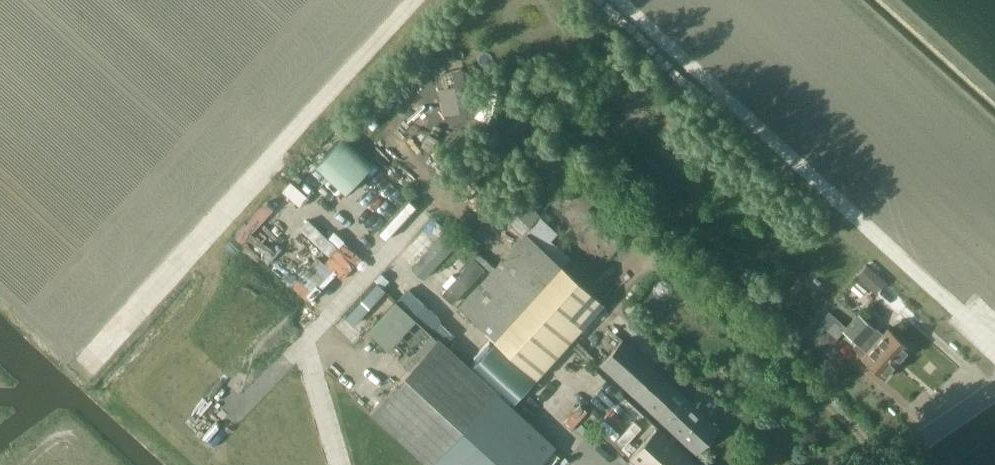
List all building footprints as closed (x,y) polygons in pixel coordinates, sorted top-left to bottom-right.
[(346,191),(374,161),(344,134),(316,165),(346,191)] [(308,195),(293,182),(285,191),(320,220),(343,193),(324,177),(308,195)] [(524,231),(526,233),(458,307),(536,379),(604,303),(538,243),(552,228),(538,215),(524,231)] [(400,253),(415,267),(449,230),(434,216),(400,253)] [(292,284),(309,299),(356,250),(339,234),(292,284)] [(857,279),(877,297),(888,285),(868,267),(857,279)] [(347,314),(355,321),(385,288),(378,281),(347,314)] [(399,303),(371,335),(411,371),(440,340),(399,303)] [(842,330),(846,326),(829,311),(818,323),(827,330),(837,338),(843,331),(842,330)] [(912,350),(890,330),(884,336),(861,315),(853,323),(898,365),(912,350)] [(885,379),(898,365),(853,323),(845,332),(868,353),(863,359),(885,379)] [(828,348),(837,338),(827,330),(818,340),(828,348)] [(557,449),(440,340),(411,371),(373,412),(430,464),(542,464),(557,449)] [(638,464),(697,464),(677,446),(682,440),(697,453),(720,428),(625,341),(602,366),(677,435),(671,441),(658,430),(632,459),(638,464)]
